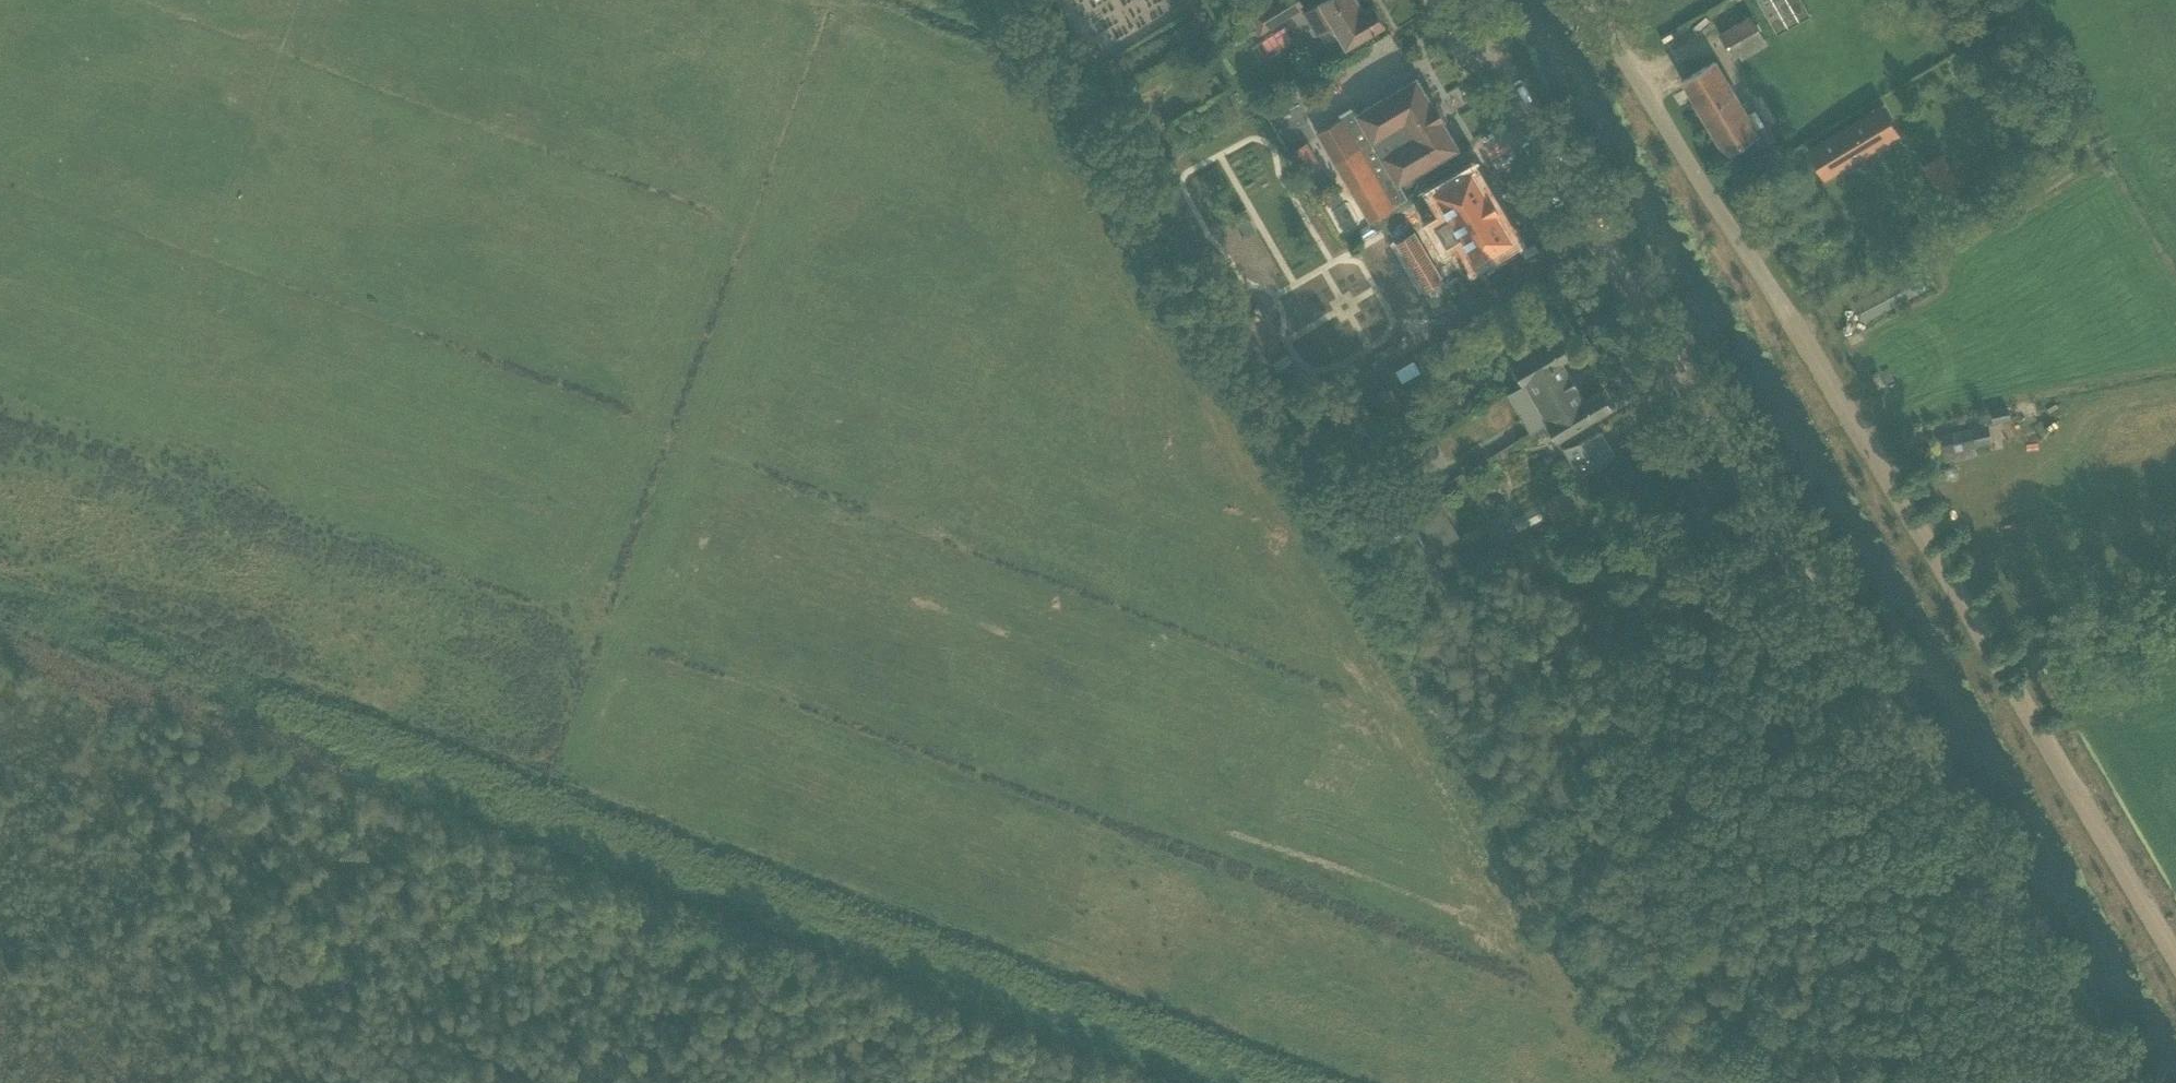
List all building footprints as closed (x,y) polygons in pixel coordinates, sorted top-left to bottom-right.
[(1285,17),(1303,6),(1300,0),(1276,0),(1242,21),(1247,30),(1257,24),(1262,31),(1285,17)] [(1360,0),(1322,0),(1304,11),(1318,33),(1320,32),(1333,53),(1385,22),(1374,4),(1365,9),(1360,0)] [(1763,7),(1778,33),(1811,14),(1803,0),(1759,0),(1763,7)] [(1750,15),(1719,33),(1735,59),(1749,50),(1751,54),(1768,44),(1750,15)] [(1715,59),(1684,79),(1696,99),(1695,100),(1726,152),(1759,132),(1715,59)] [(1418,77),(1417,77),(1358,113),(1356,110),(1318,132),(1371,221),(1409,198),(1400,184),(1460,148),(1443,120),(1445,119),(1436,104),(1434,105),(1418,77)] [(1874,123),(1887,115),(1882,108),(1809,151),(1819,169),(1822,167),(1827,176),(1885,142),(1874,123)] [(1476,260),(1513,238),(1497,209),(1498,208),(1492,197),(1489,199),(1473,170),(1436,192),(1450,216),(1435,224),(1447,244),(1451,241),(1458,251),(1467,245),(1476,260)] [(1250,220),(1244,210),(1235,214),(1241,225),(1250,220)] [(1414,231),(1397,242),(1422,285),(1425,290),(1443,279),(1415,231),(1414,231)] [(1524,385),(1526,384),(1563,361),(1580,351),(1570,333),(1513,366),(1524,385)] [(1548,422),(1586,400),(1577,385),(1578,385),(1572,375),(1571,376),(1563,361),(1526,384),(1548,422)] [(1374,393),(1387,416),(1400,410),(1399,409),(1403,406),(1398,397),(1394,399),(1387,386),(1374,393)] [(1557,440),(1614,407),(1603,389),(1586,400),(1548,422),(1547,423),(1557,440)] [(1579,476),(1596,466),(1615,455),(1602,431),(1583,442),(1564,448),(1579,476)] [(1543,501),(1555,522),(1578,509),(1575,503),(1567,490),(1566,488),(1543,501)]
